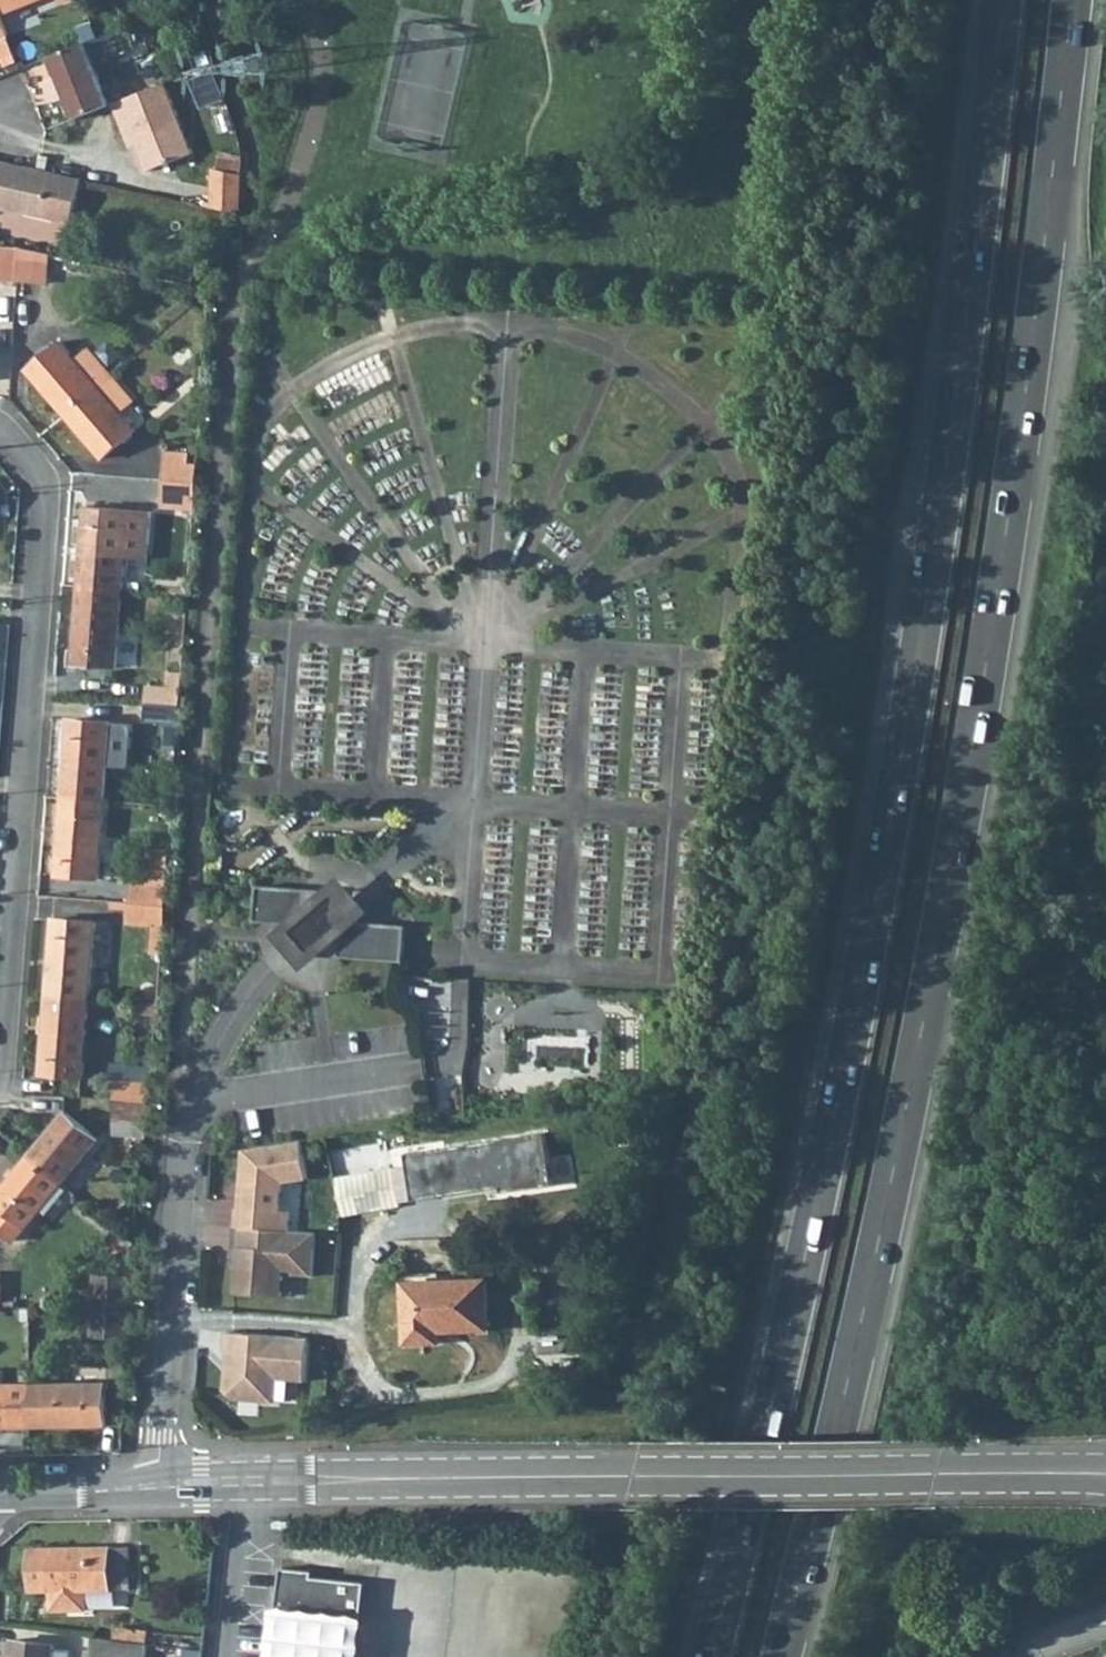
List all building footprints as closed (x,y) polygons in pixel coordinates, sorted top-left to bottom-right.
[(0,15),(37,0),(0,0),(0,14),(0,15)] [(9,36),(0,15),(0,14),(0,40),(9,36)] [(93,41),(103,69),(149,53),(139,25),(93,41)] [(2,57),(15,52),(9,36),(0,40),(0,52),(2,57)] [(110,104),(85,42),(47,57),(54,75),(59,73),(68,95),(65,96),(74,118),(110,104)] [(195,54),(199,67),(211,63),(206,50),(195,54)] [(21,68),(15,52),(2,57),(8,73),(21,68)] [(219,71),(200,76),(208,104),(226,99),(219,71)] [(193,153),(166,82),(113,103),(120,121),(127,118),(137,144),(147,171),(193,153)] [(120,121),(131,147),(137,144),(127,118),(120,121)] [(72,224),(82,178),(0,160),(0,208),(72,224)] [(214,207),(241,213),(242,174),(215,168),(214,207)] [(7,245),(0,245),(0,280),(18,281),(21,248),(7,245)] [(46,283),(48,254),(21,248),(18,281),(46,283)] [(77,360),(61,342),(28,370),(65,414),(111,375),(89,349),(77,360)] [(133,401),(111,375),(65,414),(103,458),(136,430),(120,411),(133,401)] [(188,464),(189,453),(165,451),(163,479),(197,482),(198,465),(188,464)] [(195,510),(197,482),(163,479),(162,496),(181,498),(180,509),(195,510)] [(151,512),(86,507),(80,586),(123,589),(126,557),(148,559),(151,512)] [(117,667),(123,589),(80,586),(74,664),(117,667)] [(168,672),(167,687),(148,686),(147,703),(180,706),(183,674),(168,672)] [(177,750),(180,706),(147,703),(145,722),(167,724),(165,749),(177,750)] [(107,801),(113,722),(70,719),(64,798),(107,801)] [(163,771),(176,772),(177,750),(165,749),(163,771)] [(100,879),(107,801),(64,798),(57,876),(100,879)] [(150,848),(146,884),(133,883),(131,902),(166,905),(170,849),(150,848)] [(372,911),(340,875),(305,907),(305,911),(302,913),(299,917),(296,922),(296,925),(296,926),(284,925),(273,935),(305,971),(340,940),(340,937),(342,936),(345,933),(347,931),(348,926),(349,923),(358,924),(372,911)] [(284,925),(296,926),(296,925),(296,922),(299,917),(302,913),(305,911),(305,907),(306,891),(257,888),(255,923),(284,925)] [(162,954),(166,905),(131,902),(130,921),(154,923),(151,954),(162,954)] [(91,999),(97,920),(54,918),(48,996),(91,999)] [(358,924),(349,923),(348,926),(347,931),(345,933),(342,936),(340,937),(340,940),(339,957),(403,961),(405,926),(358,924)] [(427,1002),(426,1014),(450,1015),(452,979),(410,977),(409,1002),(427,1002)] [(85,1077),(91,999),(48,996),(42,1075),(85,1077)] [(135,1013),(158,1015),(159,1003),(136,1002),(135,1013)] [(117,1082),(128,1083),(130,1063),(111,1061),(109,1081),(117,1082)] [(130,1063),(128,1083),(117,1082),(116,1097),(150,1101),(153,1066),(130,1063)] [(147,1136),(150,1101),(116,1097),(111,1132),(147,1136)] [(98,1139),(65,1112),(29,1156),(62,1183),(98,1139)] [(422,1131),(425,1145),(457,1139),(455,1125),(422,1131)] [(386,1128),(389,1158),(401,1157),(397,1126),(386,1128)] [(234,1227),(288,1231),(290,1211),(280,1211),(282,1182),(307,1179),(302,1141),(243,1149),(246,1167),(244,1190),(240,1190),(238,1208),(236,1208),(234,1227)] [(2,1206),(0,1208),(0,1230),(14,1241),(62,1183),(29,1156),(0,1191),(0,1205),(2,1206)] [(336,1177),(343,1216),(401,1206),(394,1167),(336,1177)] [(311,1170),(314,1189),(330,1186),(327,1168),(311,1170)] [(288,1231),(234,1227),(233,1247),(238,1247),(234,1294),(281,1297),(283,1271),(292,1271),(292,1275),(312,1276),(315,1233),(288,1231)] [(128,1339),(131,1276),(96,1274),(92,1337),(128,1339)] [(489,1328),(487,1280),(406,1283),(408,1342),(438,1341),(438,1327),(448,1327),(448,1329),(489,1328)] [(309,1339),(226,1332),(225,1351),(232,1352),(230,1373),(226,1373),(224,1391),(234,1399),(274,1403),(276,1376),(286,1377),(286,1380),(305,1381),(309,1339)] [(20,1369),(20,1380),(32,1380),(31,1369),(20,1369)] [(106,1425),(105,1383),(32,1384),(32,1426),(106,1425)] [(32,1384),(0,1384),(0,1426),(32,1426),(32,1384)] [(30,1549),(30,1591),(48,1591),(85,1591),(132,1591),(132,1548),(30,1549)] [(284,1569),(282,1569),(277,1608),(277,1613),(362,1622),(367,1583),(314,1577),(314,1572),(284,1569)] [(85,1612),(85,1591),(48,1591),(49,1612),(85,1612)] [(362,1622),(277,1613),(272,1656),(359,1656),(362,1622)] [(116,1641),(147,1644),(149,1631),(118,1628),(116,1641)] [(147,1644),(116,1641),(94,1638),(92,1656),(145,1656),(147,1644)] [(11,1656),(53,1656),(55,1645),(13,1640),(11,1656)]
